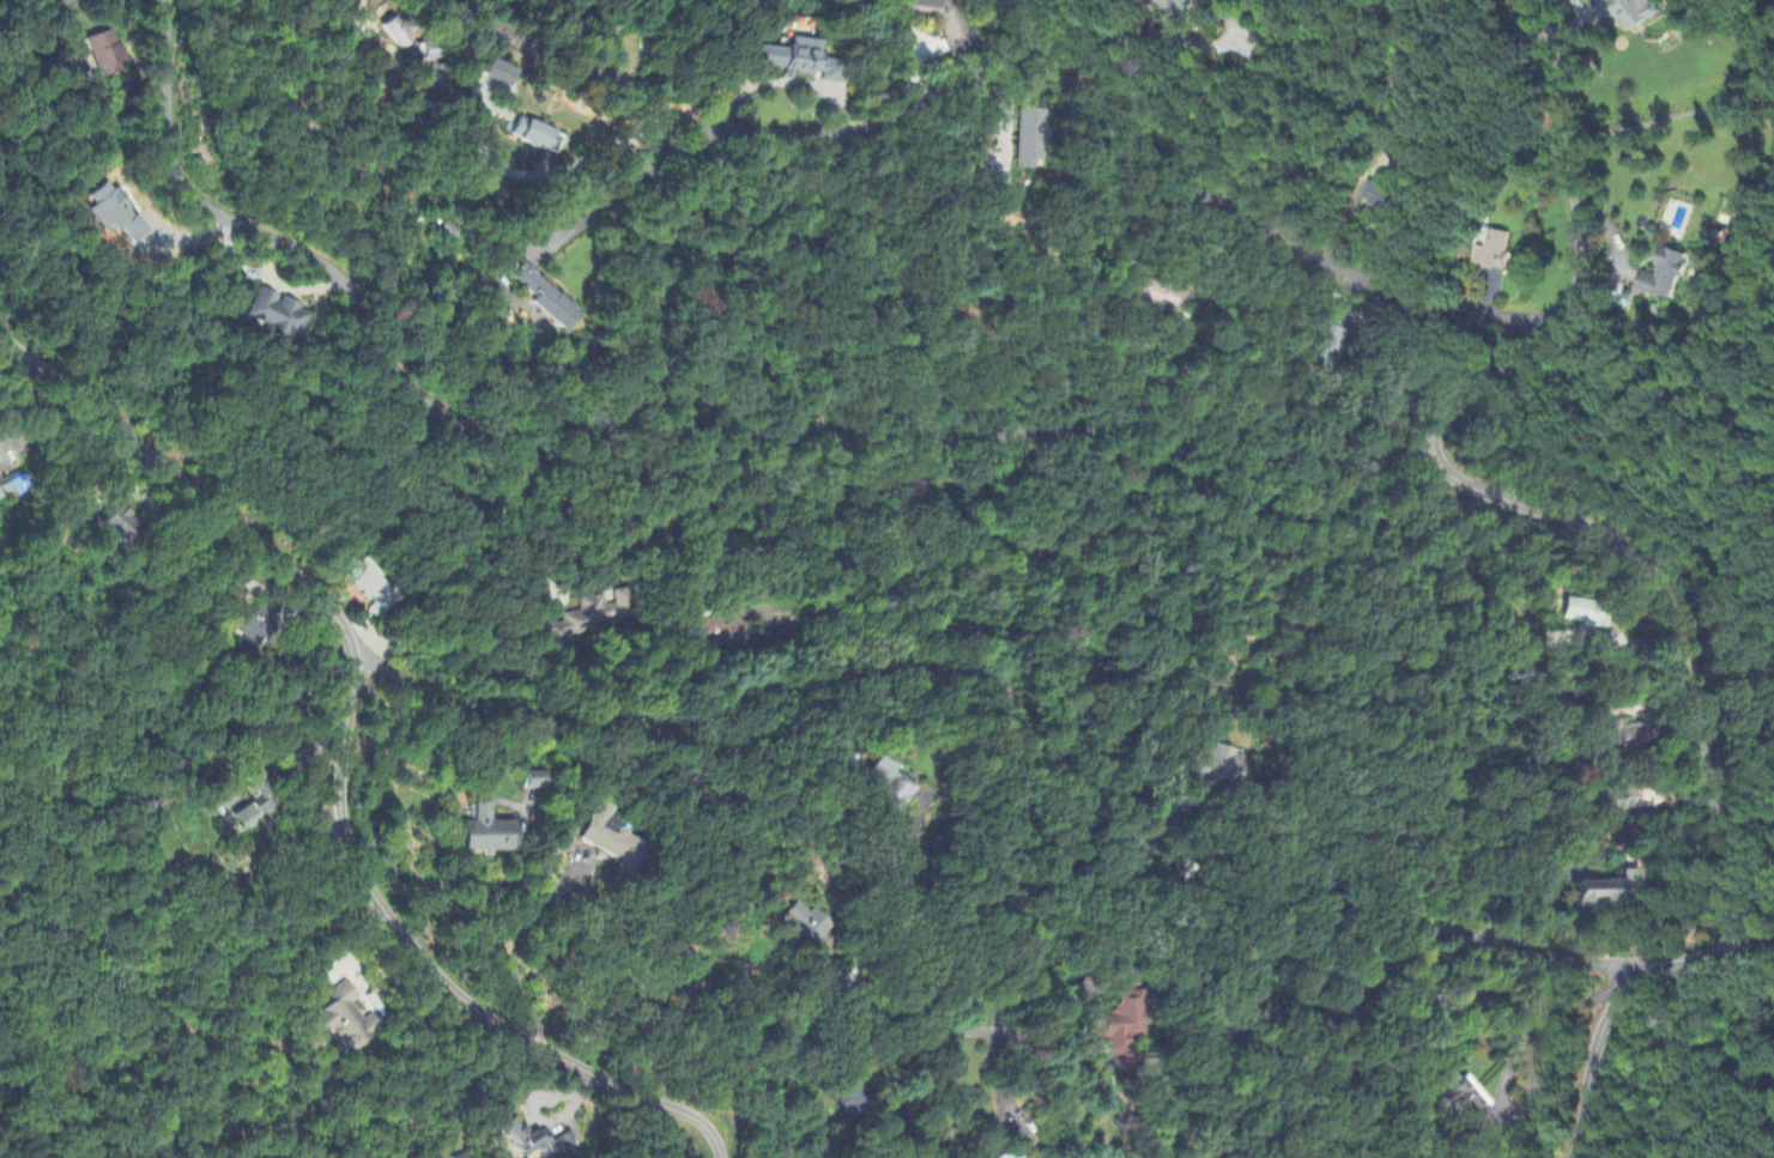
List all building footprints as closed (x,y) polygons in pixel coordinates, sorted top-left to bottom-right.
[(1202,760),(1190,758),(1188,784),(1239,789),(1241,759),(1231,758),(1231,750),(1204,748),(1202,760)] [(867,778),(874,782),(864,800),(897,818),(913,788),(891,776),(895,769),(877,759),(867,778)] [(233,816),(241,831),(281,810),(261,773),(247,780),(259,802),(233,816)] [(547,773),(526,773),(526,791),(547,791),(547,773)] [(1635,788),(1606,789),(1607,814),(1636,814),(1635,788)] [(580,843),(621,861),(617,870),(631,876),(639,857),(631,854),(637,838),(606,824),(613,809),(598,802),(580,843)] [(516,823),(490,823),(490,806),(474,806),(474,824),(463,824),(463,854),(517,853),(516,823)] [(1580,883),(1580,908),(1645,907),(1644,872),(1624,872),(1624,882),(1580,883)] [(809,908),(805,913),(792,901),(778,916),(791,927),(787,931),(806,950),(828,926),(809,908)] [(351,1054),(386,1030),(375,1014),(365,1022),(352,1004),(361,998),(350,981),(328,996),(334,1004),(316,1016),(336,1046),(342,1042),(351,1054)] [(1111,995),(1113,1014),(1095,1016),(1097,1042),(1112,1040),(1115,1070),(1139,1068),(1138,1050),(1128,1051),(1127,1037),(1144,1036),(1139,992),(1111,995)] [(1443,1093),(1475,1143),(1499,1128),(1467,1078),(1443,1093)] [(839,1101),(852,1120),(875,1104),(862,1085),(839,1101)] [(546,1129),(530,1136),(526,1127),(521,1129),(516,1118),(505,1124),(521,1157),(524,1157),(554,1144),(546,1129)]
